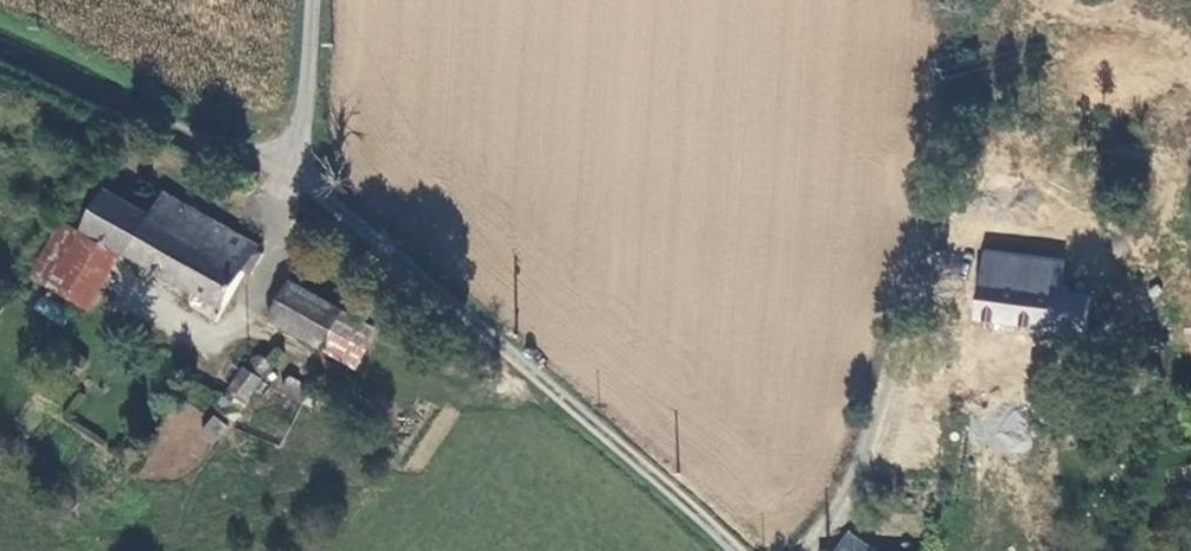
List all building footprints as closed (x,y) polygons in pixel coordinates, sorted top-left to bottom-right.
[(93,228),(131,249),(231,305),(264,243),(168,189),(155,213),(113,190),(93,228)] [(44,273),(99,308),(131,249),(93,228),(74,218),(44,273)] [(1077,283),(1062,281),(1062,261),(986,251),(977,320),(1071,333),(1077,283)] [(276,319),(331,350),(352,310),(297,280),(276,319)] [(1077,283),(1071,333),(1085,335),(1091,292),(1082,291),(1082,284),(1077,283)] [(384,328),(352,310),(331,350),(363,367),(384,328)] [(225,410),(241,421),(282,364),(266,353),(225,410)] [(283,393),(303,403),(313,385),(292,375),(283,393)] [(236,426),(221,415),(206,436),(222,446),(236,426)]
